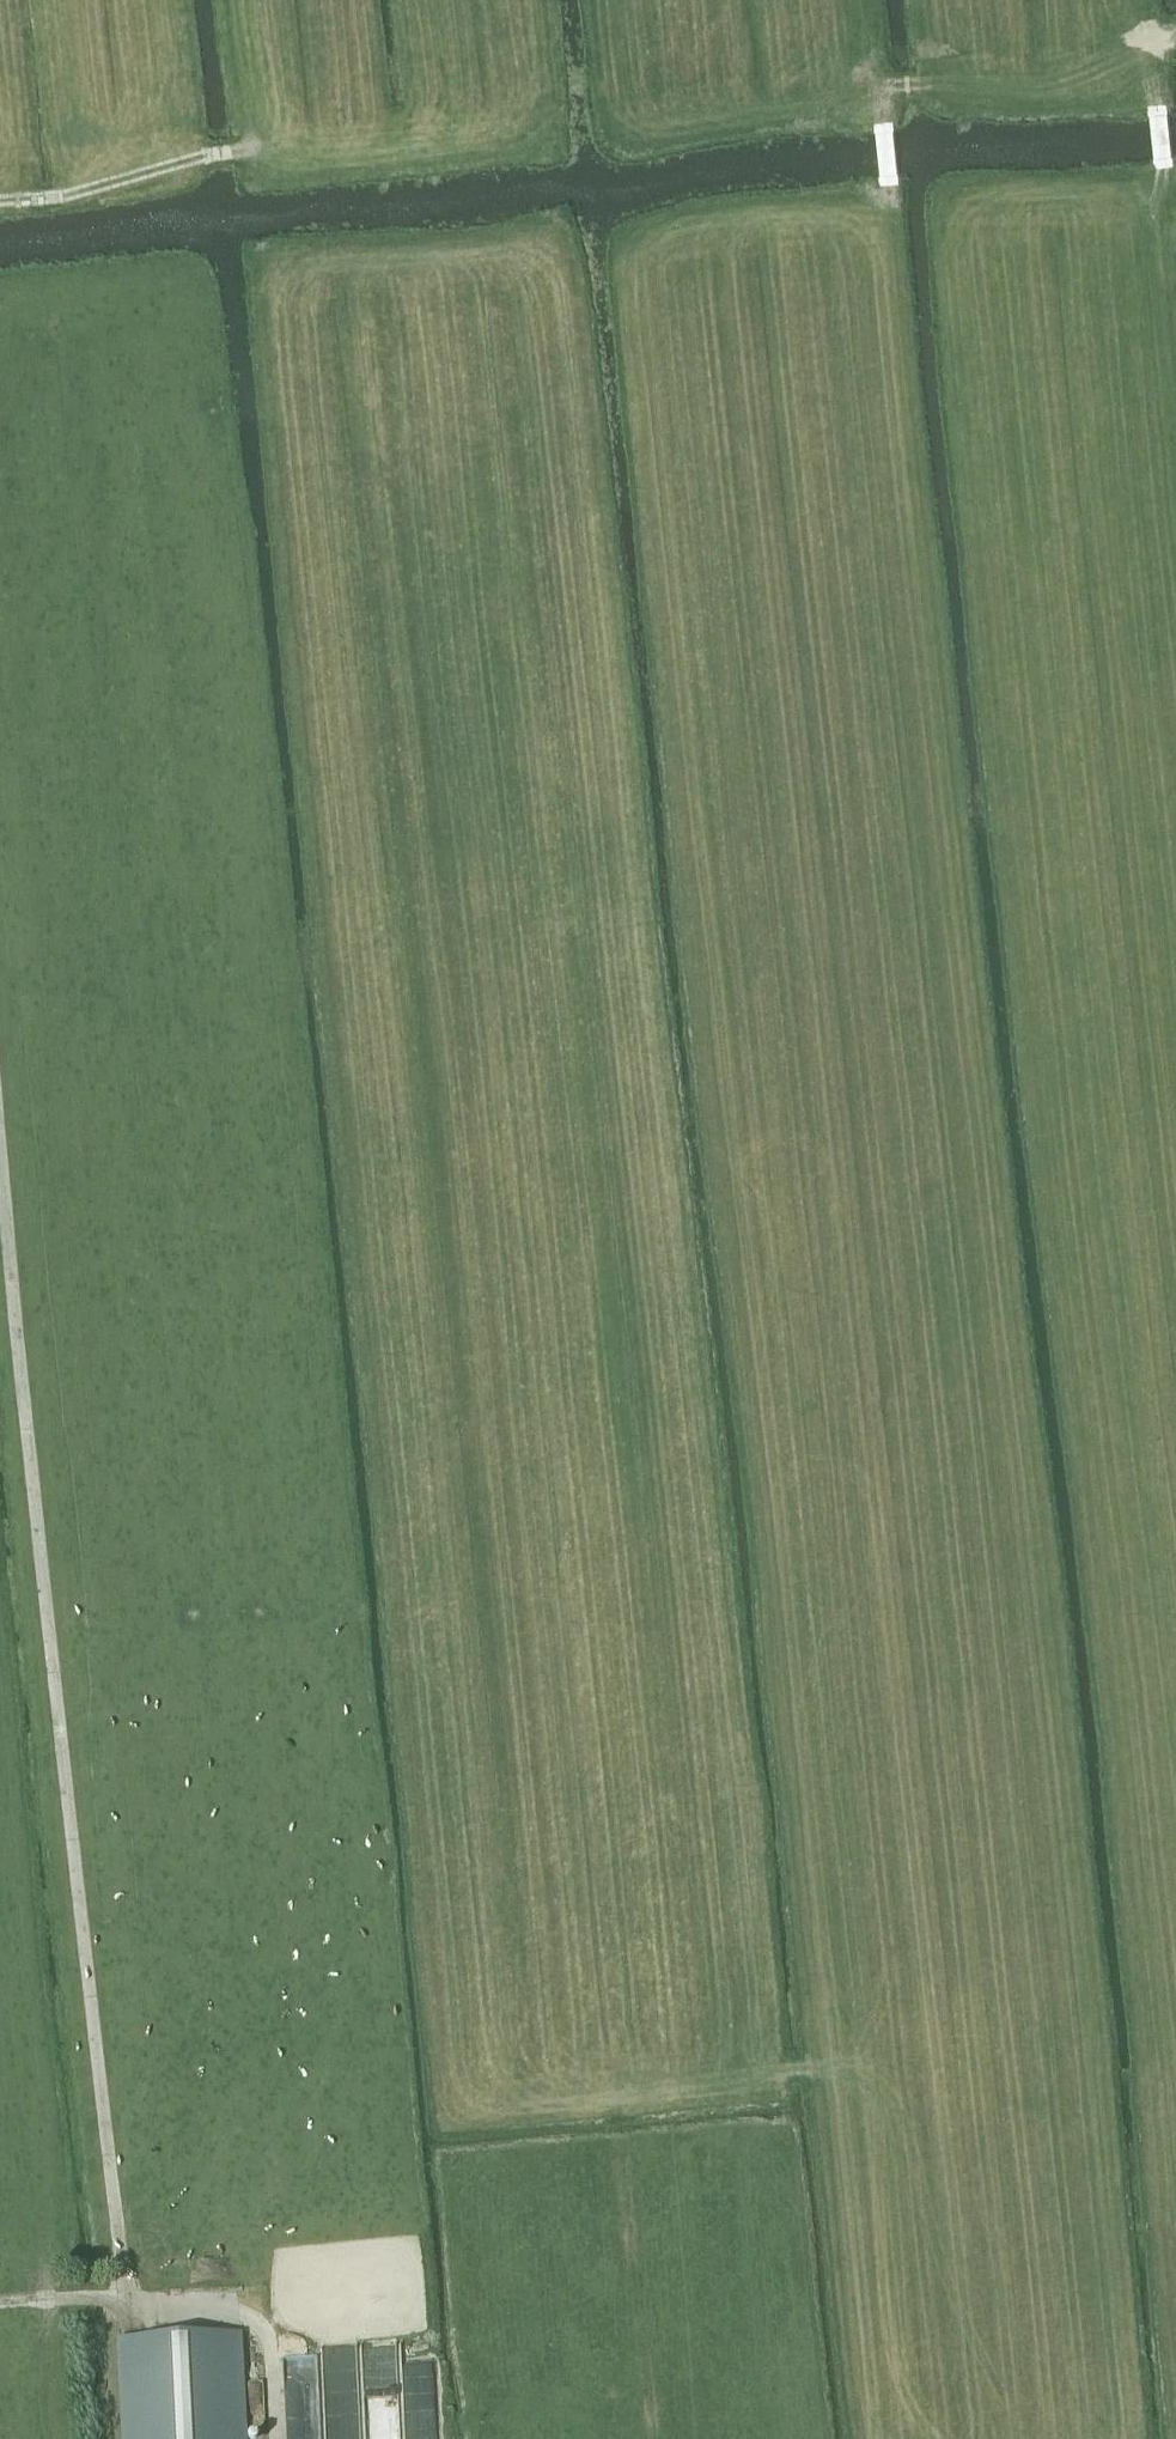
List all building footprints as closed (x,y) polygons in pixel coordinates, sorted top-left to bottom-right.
[(240,2335),(119,2342),(124,2438),(245,2438),(240,2335)]
